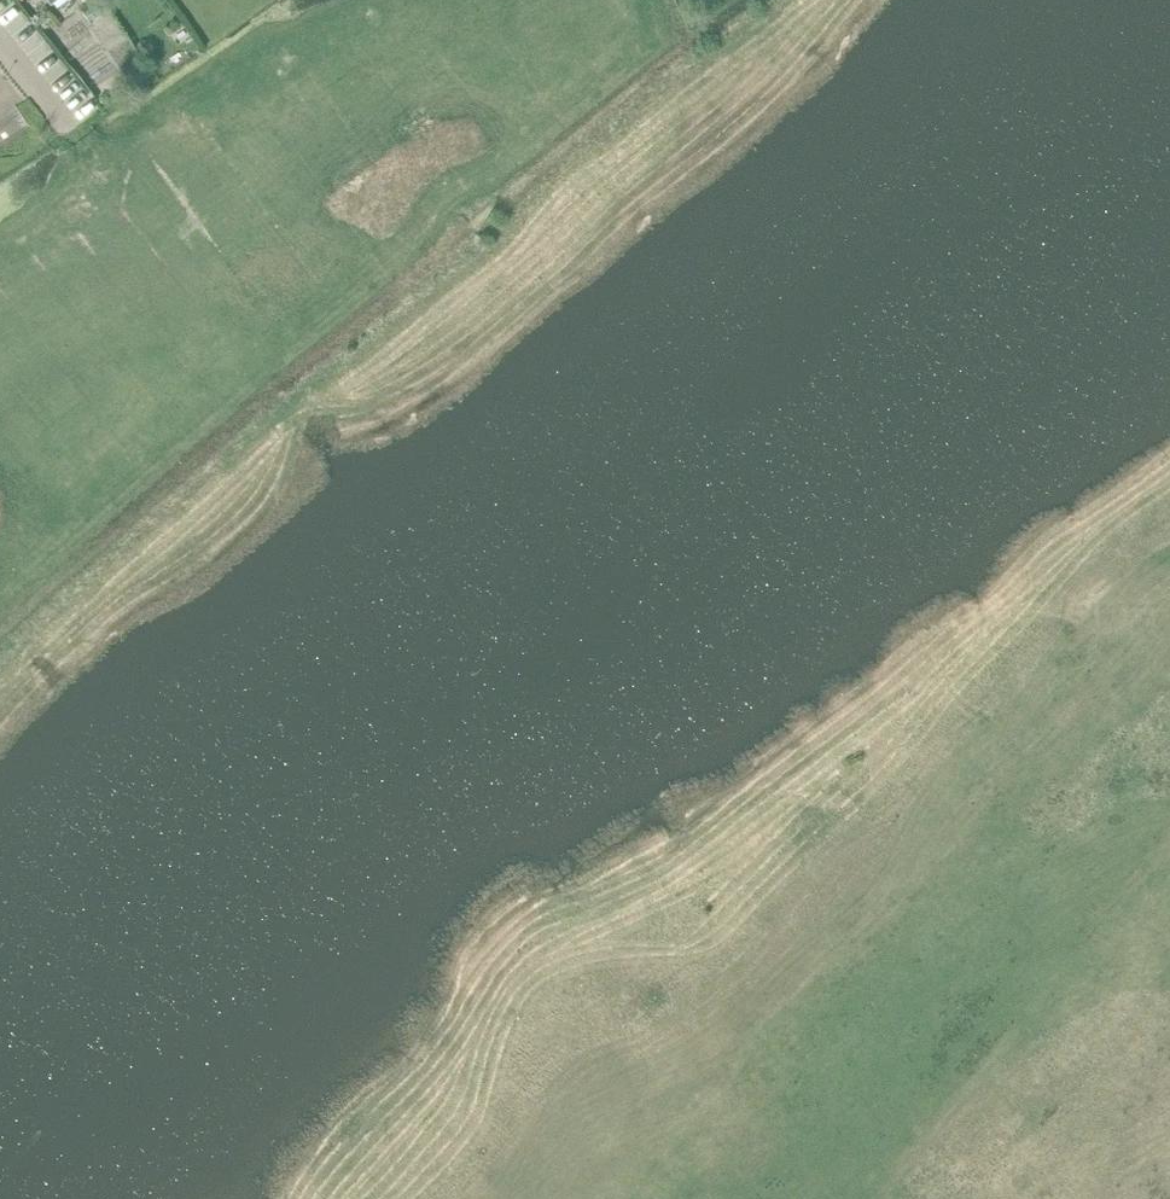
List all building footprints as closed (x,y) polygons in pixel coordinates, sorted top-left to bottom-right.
[(145,71),(136,58),(121,69),(130,81),(145,71)]
